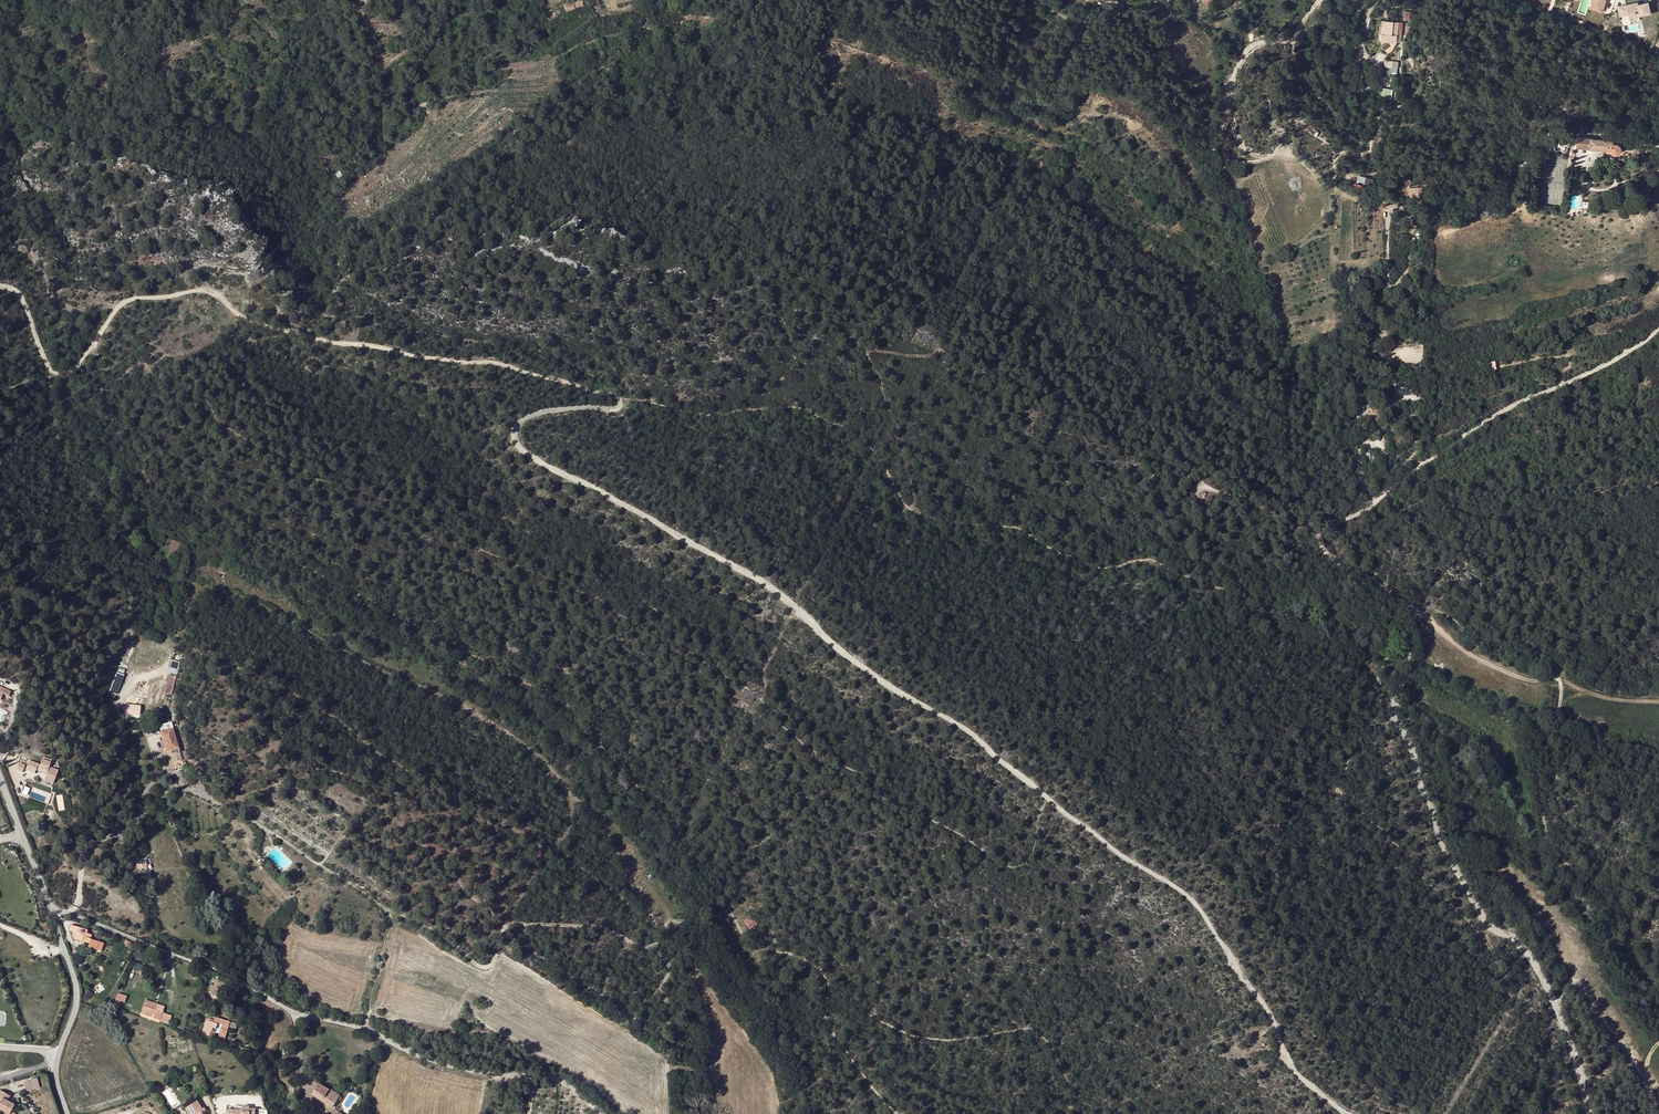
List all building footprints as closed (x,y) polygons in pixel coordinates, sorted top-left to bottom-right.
[(575,8),(584,5),(582,0),(573,3),(575,8)] [(1606,0),(1605,0),(1593,0),(1591,7),(1601,12),(1606,0)] [(565,12),(574,10),(573,3),(564,5),(565,12)] [(1639,13),(1640,16),(1650,14),(1648,3),(1638,5),(1637,3),(1626,5),(1618,7),(1620,17),(1628,15),(1635,13),(1635,11),(1639,10),(1639,13)] [(1383,25),(1382,34),(1382,41),(1397,43),(1398,32),(1402,33),(1403,22),(1386,20),(1386,23),(1383,22),(1383,25)] [(1365,79),(1361,83),(1368,91),(1372,88),(1365,79)] [(1360,91),(1360,90),(1364,94),(1368,91),(1361,83),(1356,87),(1360,91)] [(1392,98),(1393,88),(1381,87),(1381,97),(1392,98)] [(1617,140),(1578,136),(1577,148),(1611,151),(1612,151),(1613,152),(1614,153),(1616,154),(1617,154),(1619,154),(1620,153),(1622,152),(1622,150),(1623,149),(1623,147),(1622,146),(1621,144),(1620,143),(1619,142),(1617,142),(1617,140)] [(1359,175),(1357,180),(1367,183),(1369,178),(1359,175)] [(1364,185),(1357,182),(1355,188),(1362,191),(1364,185)] [(173,541),(167,560),(173,562),(179,543),(173,541)] [(172,661),(169,674),(175,676),(179,662),(172,661)] [(124,675),(116,672),(108,691),(116,694),(124,675)] [(171,694),(175,676),(169,674),(165,693),(171,694)] [(0,701),(3,695),(9,697),(11,692),(0,688),(0,701)] [(137,706),(129,706),(129,704),(125,703),(124,711),(137,712),(138,712),(139,708),(137,708),(137,706)] [(172,769),(182,766),(182,761),(181,759),(182,759),(171,720),(164,722),(163,719),(157,721),(172,769)] [(40,764),(30,760),(27,768),(35,771),(36,769),(47,773),(51,763),(42,760),(40,764)] [(24,772),(27,764),(20,761),(17,770),(24,772)] [(23,773),(32,779),(36,774),(27,768),(23,773)] [(423,784),(421,788),(445,803),(447,799),(423,784)] [(146,869),(145,861),(137,861),(138,870),(146,869)] [(750,916),(744,921),(752,930),(757,925),(750,916)] [(748,932),(752,930),(744,921),(741,924),(748,932)] [(87,934),(88,931),(71,926),(69,931),(76,933),(74,939),(89,944),(91,940),(92,935),(87,934)] [(104,944),(91,940),(89,944),(88,948),(102,952),(104,944)] [(82,996),(86,999),(90,993),(85,990),(82,996)] [(118,993),(116,999),(121,1000),(124,1001),(126,996),(118,993)] [(140,1013),(160,1019),(162,1013),(164,1006),(145,1000),(140,1013)] [(170,1016),(162,1013),(160,1019),(168,1022),(170,1016)] [(230,1022),(217,1017),(216,1019),(215,1022),(207,1020),(202,1033),(214,1037),(215,1032),(219,1034),(218,1038),(224,1040),(227,1031),(225,1030),(226,1027),(229,1027),(230,1022)] [(339,1095),(340,1095),(331,1089),(330,1091),(318,1084),(313,1092),(318,1096),(322,1099),(321,1101),(332,1108),(337,1099),(339,1095)] [(5,1112),(8,1113),(15,1113),(16,1112),(11,1110),(14,1105),(6,1100),(9,1095),(0,1091),(0,1109),(5,1112)] [(197,1101),(185,1109),(188,1113),(205,1113),(197,1101)]
